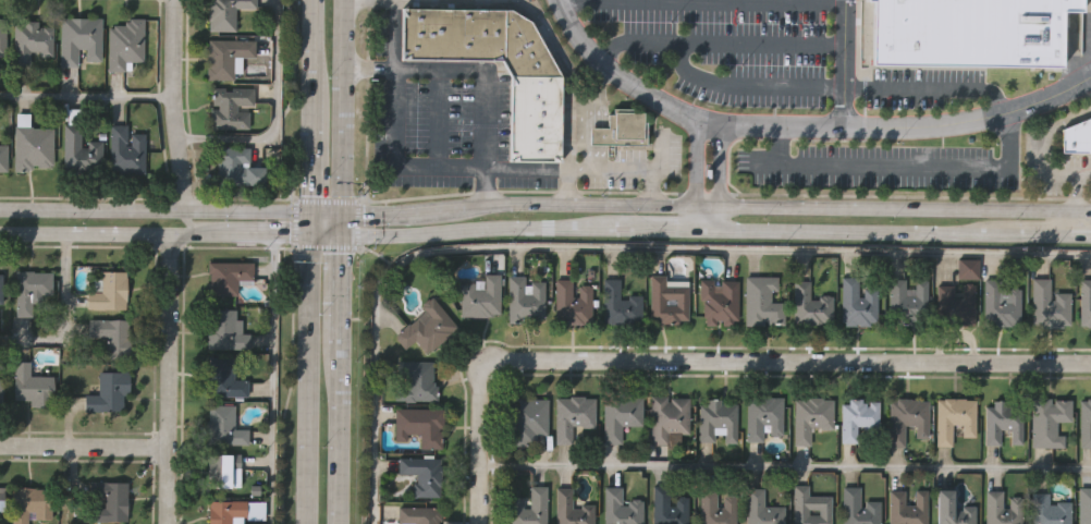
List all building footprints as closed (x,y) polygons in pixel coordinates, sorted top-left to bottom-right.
[(209,31),(209,0),(256,0),(256,8),(236,8),(236,31),(209,31)] [(871,62),(873,0),(1082,0),(1082,10),(1063,10),(1062,63),(871,62)] [(503,59),(492,59),(402,59),(403,8),(503,9),(503,59)] [(562,76),(511,76),(503,59),(503,9),(511,9),(531,22),(562,76)] [(101,16),(101,62),(81,61),(81,65),(60,65),(60,16),(101,16)] [(107,70),(108,24),(123,24),(123,17),(144,17),(143,61),(127,60),(127,70),(107,70)] [(33,57),(33,65),(13,65),(14,21),(52,21),(52,57),(33,57)] [(234,80),(207,80),(207,39),(255,39),(255,56),(241,56),(241,69),(234,69),(234,80)] [(511,76),(562,76),(561,161),(510,161),(511,84),(511,76)] [(213,126),(213,86),(252,87),(250,126),(213,126)] [(647,145),(590,145),(590,129),(609,129),(609,115),(614,115),(614,109),(635,109),(635,113),(643,113),(643,122),(647,122),(647,145)] [(1061,129),(1090,116),(1090,153),(1061,153),(1061,129)] [(62,169),(63,123),(83,124),(82,141),(101,142),(100,169),(62,169)] [(127,123),(127,132),(145,132),(145,172),(109,172),(109,123),(127,123)] [(15,125),(53,125),(53,168),(15,168),(15,125)] [(0,146),(0,173),(8,173),(8,146),(0,146)] [(267,164),(266,184),(217,183),(217,146),(249,147),(249,164),(267,164)] [(958,279),(958,260),(979,259),(980,279),(958,279)] [(236,279),(236,295),(208,295),(208,260),(252,261),(252,279),(236,279)] [(32,297),(32,315),(15,315),(15,270),(51,270),(51,297),(32,297)] [(127,270),(127,308),(87,308),(87,291),(102,291),(102,270),(127,270)] [(498,272),(498,314),(458,314),(459,295),(451,295),(451,281),(480,282),(480,272),(498,272)] [(506,273),(524,273),(524,278),(542,278),(543,318),(506,318),(506,273)] [(782,300),(782,324),(743,324),(743,273),(775,273),(775,288),(770,288),(770,300),(782,300)] [(856,275),(856,285),(874,285),(874,322),(839,322),(839,275),(856,275)] [(686,276),(686,321),(649,321),(649,276),(686,276)] [(640,293),(640,321),(601,321),(601,277),(617,277),(617,293),(640,293)] [(792,277),(808,277),(808,295),(831,295),(831,321),(792,321),(792,277)] [(1030,277),(1047,277),(1047,291),(1068,291),(1068,326),(1030,326),(1030,277)] [(1078,277),(1090,277),(1090,324),(1078,324),(1078,277)] [(554,321),(554,278),(571,278),(571,283),(589,283),(589,321),(554,321)] [(736,278),(736,322),(699,322),(699,278),(736,278)] [(886,320),(886,278),(925,278),(925,320),(886,320)] [(1000,285),(1018,285),(1018,324),(982,324),(982,278),(1000,278),(1000,285)] [(936,319),(936,282),(955,283),(955,281),(973,281),(973,320),(936,319)] [(424,310),(418,304),(429,294),(455,326),(422,352),(414,340),(403,348),(393,336),(424,310)] [(207,348),(207,308),(237,308),(237,348),(207,348)] [(107,336),(88,336),(88,318),(130,318),(130,350),(107,350),(107,336)] [(247,379),(246,395),(210,395),(210,355),(232,356),(232,379),(247,379)] [(432,400),(393,400),(393,360),(432,360),(432,400)] [(28,399),(14,399),(14,362),(29,362),(29,375),(53,375),(53,405),(28,405),(28,399)] [(98,394),(98,370),(130,370),(130,393),(123,393),(123,410),(84,410),(84,394),(98,394)] [(554,395),(593,395),(592,426),(571,426),(571,442),(554,441),(554,395)] [(640,395),(640,424),(620,424),(620,442),(602,442),(602,395),(640,395)] [(688,395),(687,432),(667,432),(667,443),(649,443),(649,395),(688,395)] [(781,432),(761,432),(761,439),(745,439),(745,395),(781,395),(781,432)] [(832,395),(832,427),(808,427),(808,443),(793,443),(793,395),(832,395)] [(951,444),(934,444),(934,397),(973,397),(973,435),(951,435),(951,444)] [(1029,446),(1030,397),(1069,398),(1068,421),(1055,421),(1055,430),(1063,430),(1063,446),(1029,446)] [(1078,397),(1090,397),(1090,446),(1078,446),(1078,397)] [(546,398),(546,434),(534,434),(534,443),(508,443),(508,398),(546,398)] [(698,440),(698,398),(735,398),(735,440),(698,440)] [(877,425),(855,424),(855,441),(839,441),(839,398),(878,398),(877,425)] [(927,398),(927,436),(912,436),(912,426),(904,426),(904,444),(886,444),(886,398),(927,398)] [(1020,442),(1007,442),(1007,429),(998,429),(998,443),(983,443),(983,400),(1020,401),(1020,442)] [(248,429),(247,443),(207,442),(208,404),(234,405),(233,428),(248,429)] [(417,447),(417,432),(405,432),(405,440),(392,440),(392,406),(441,407),(441,447),(417,447)] [(216,486),(216,453),(238,453),(238,486),(216,486)] [(438,496),(409,495),(410,474),(395,473),(396,454),(439,455),(438,496)] [(127,521),(86,521),(86,507),(103,507),(103,499),(91,499),(91,482),(127,482),(127,521)] [(830,493),(830,523),(792,523),(792,483),(807,483),(807,493),(830,493)] [(544,484),(544,523),(508,523),(508,495),(525,495),(525,484),(544,484)] [(686,495),(686,523),(651,523),(651,484),(667,485),(667,493),(686,495)] [(640,497),(641,523),(602,523),(602,485),(620,485),(620,497),(640,497)] [(878,499),(878,523),(841,523),(841,485),(859,485),(859,499),(878,499)] [(591,503),(592,523),(553,523),(553,486),(571,486),(571,503),(591,503)] [(783,504),(783,523),(745,523),(745,486),(762,486),(762,504),(783,504)] [(1077,486),(1090,486),(1090,523),(1077,523),(1077,486)] [(26,512),(26,523),(11,523),(12,487),(52,487),(52,512),(26,512)] [(0,488),(0,513),(8,513),(8,488),(0,488)] [(925,488),(925,523),(887,523),(887,488),(904,488),(904,500),(912,500),(912,488),(925,488)] [(973,503),(973,523),(933,523),(933,488),(949,488),(949,503),(973,503)] [(1020,493),(1020,523),(983,523),(984,489),(1003,489),(1003,493),(1020,493)] [(734,490),(734,523),(698,523),(698,490),(734,490)] [(1068,500),(1068,523),(1029,523),(1029,490),(1046,490),(1046,500),(1068,500)] [(232,520),(232,523),(209,523),(209,501),(241,501),(241,520),(232,520)] [(438,505),(438,523),(397,523),(397,505),(438,505)]
